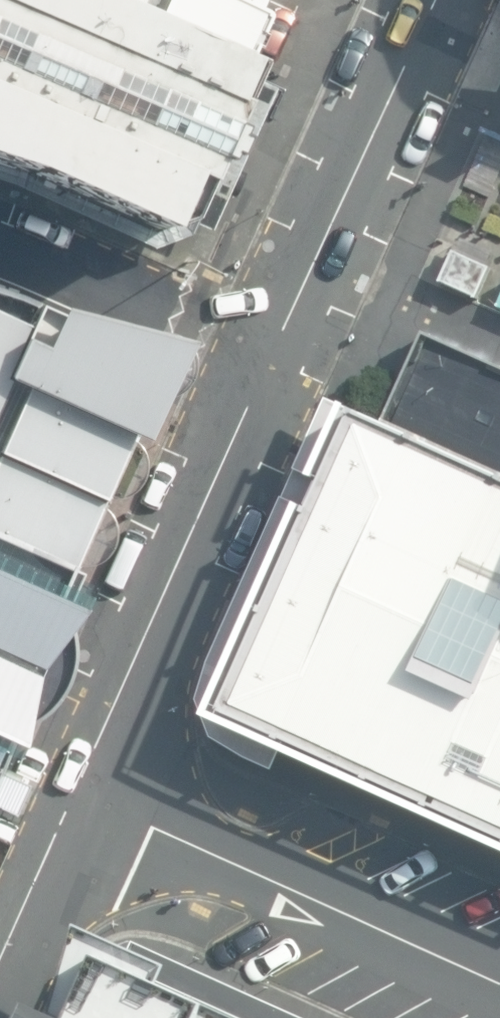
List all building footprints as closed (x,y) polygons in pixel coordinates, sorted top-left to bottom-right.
[(104,0),(0,0),(0,148),(26,157),(157,213),(188,199),(213,141),(215,142),(218,135),(225,138),(232,122),(225,119),(230,108),(227,107),(249,64),(104,0)] [(249,64),(255,50),(259,51),(267,33),(264,31),(268,24),(270,19),(269,15),(267,12),(265,11),(270,0),(104,0),(249,64)] [(80,571),(128,451),(180,340),(0,286),(0,537),(80,571)] [(352,414),(211,721),(499,853),(499,482),(352,414)] [(80,571),(0,537),(0,761),(80,571)] [(177,987),(184,971),(133,948),(92,929),(83,960),(57,1017),(246,1017),(177,987)]
